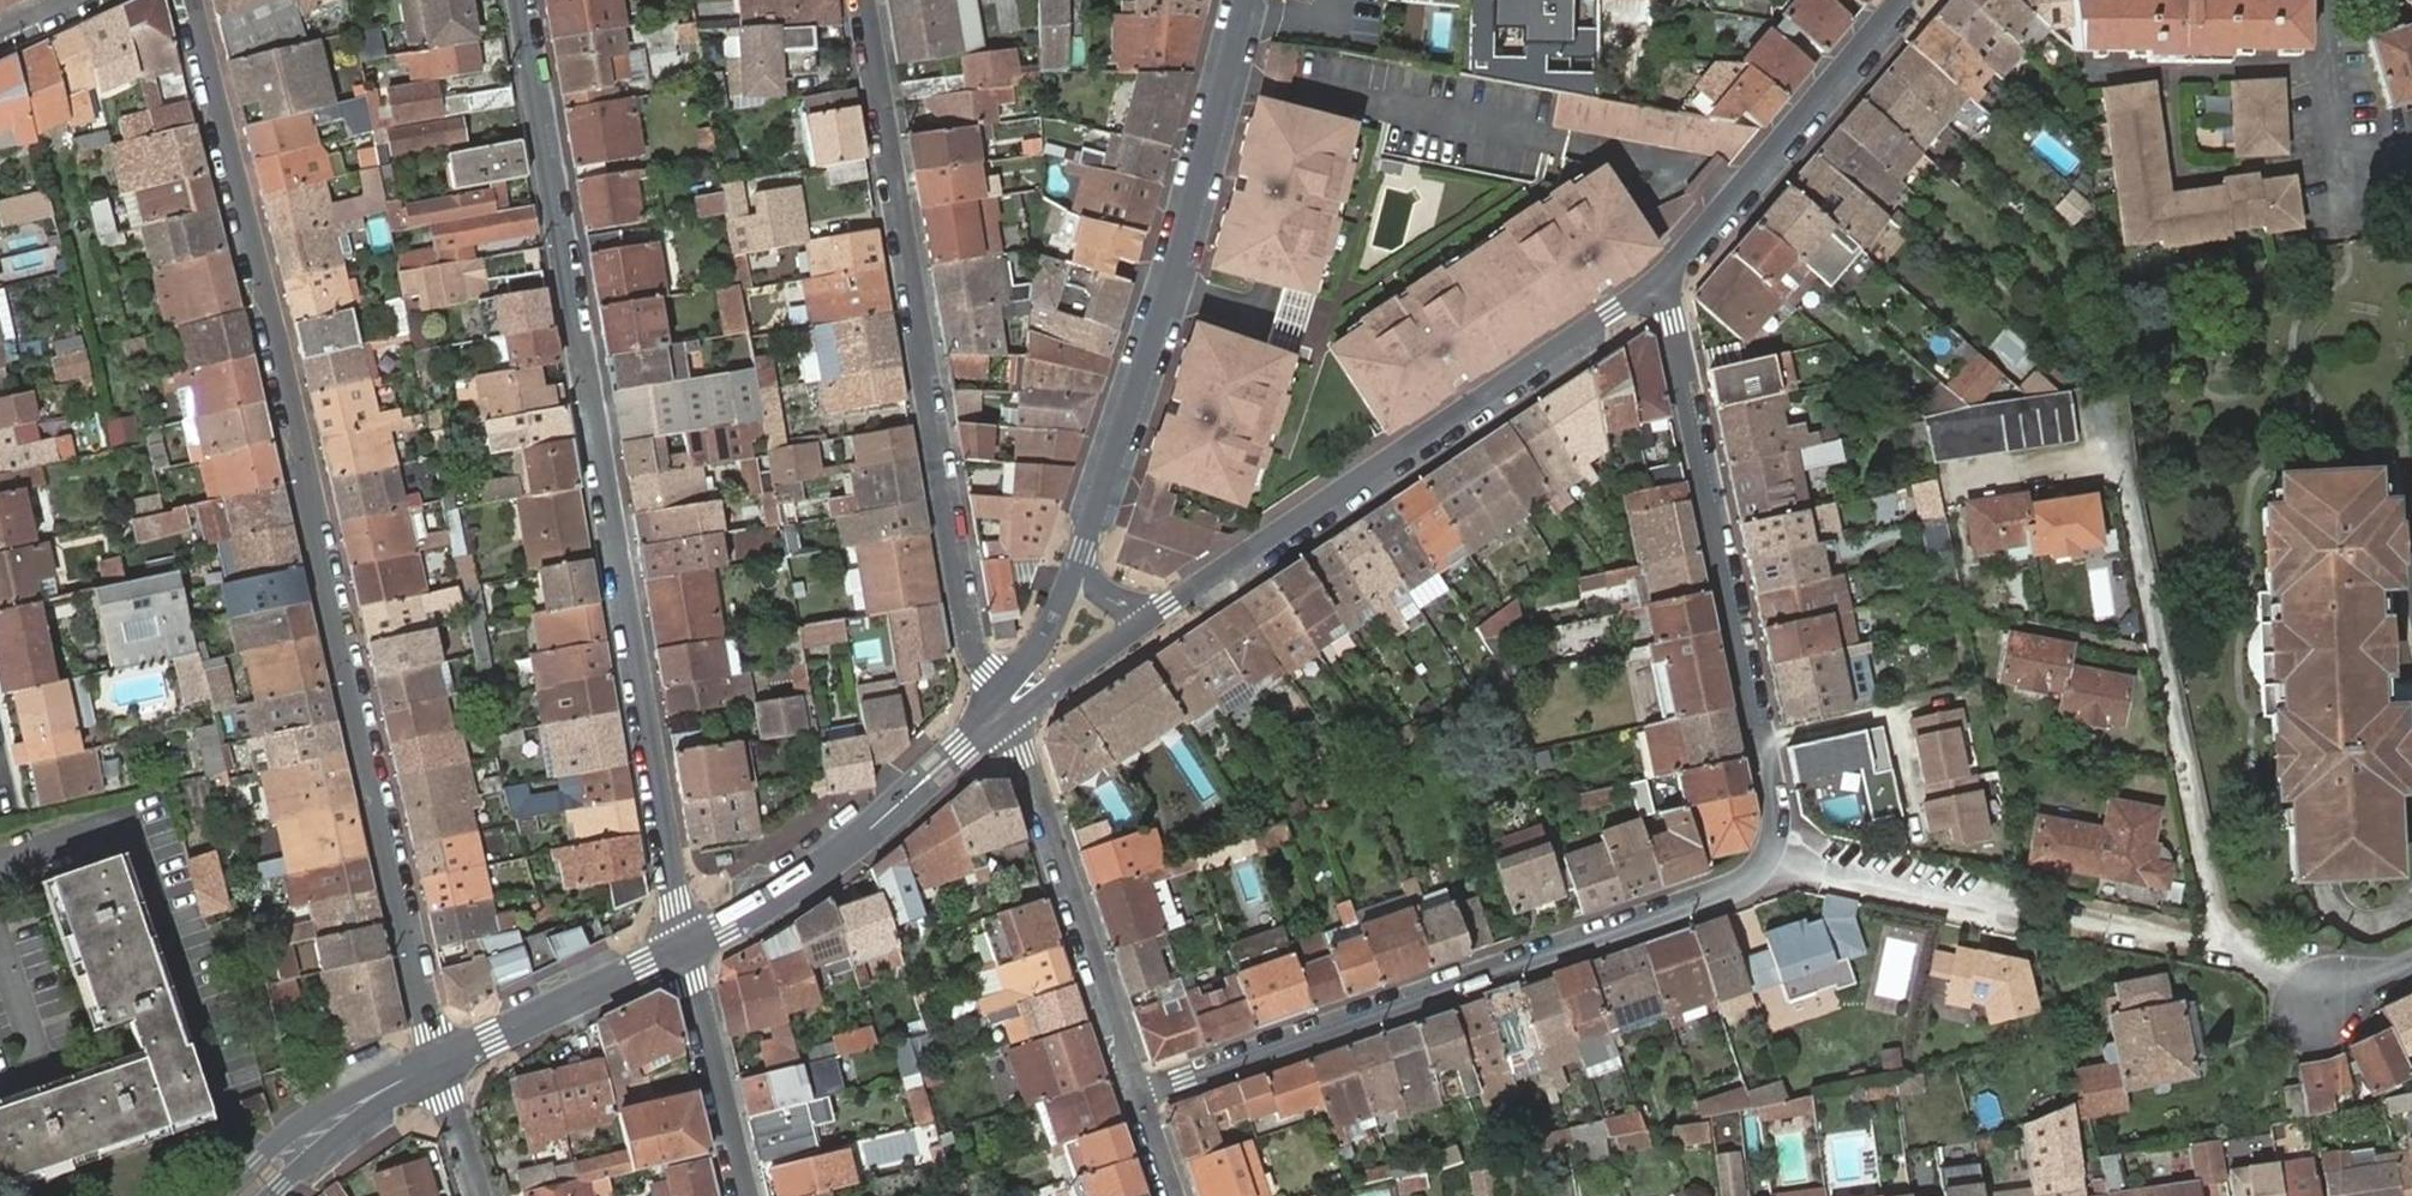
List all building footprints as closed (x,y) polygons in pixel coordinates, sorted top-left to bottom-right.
[(23,0),(0,0),(0,11),(23,0)] [(122,5),(137,65),(154,136),(196,125),(190,103),(163,111),(158,86),(151,84),(149,73),(173,68),(176,77),(183,74),(165,0),(132,0),(122,5)] [(228,61),(308,40),(295,7),(301,5),(300,0),(213,0),(228,61)] [(425,0),(410,0),(416,40),(431,37),(425,0)] [(432,43),(475,33),(469,0),(425,0),(432,43)] [(552,38),(620,27),(625,26),(621,0),(546,0),(552,38)] [(842,25),(838,0),(743,0),(745,28),(809,26),(842,25)] [(895,61),(963,54),(982,51),(975,0),(885,0),(895,61)] [(1033,27),(1033,0),(1021,0),(1020,26),(1033,27)] [(1040,72),(1058,72),(1058,45),(1069,46),(1067,0),(1038,0),(1040,69),(1040,72)] [(1208,0),(1132,0),(1130,14),(1204,13),(1208,0)] [(1456,66),(1455,76),(1561,94),(1593,99),(1593,86),(1594,31),(1564,30),(1565,0),(1463,0),(1456,66)] [(1858,0),(1797,0),(1784,15),(1795,25),(1823,52),(1863,4),(1858,0)] [(2006,79),(2029,50),(1968,0),(1945,0),(1930,17),(1988,65),(2006,79)] [(2021,0),(1968,0),(2029,50),(2033,54),(2054,29),(2049,25),(2021,0)] [(2049,25),(2069,0),(2021,0),(2049,25)] [(2074,9),(2114,8),(2114,0),(2073,0),(2074,9)] [(2078,44),(2089,44),(2147,44),(2174,43),(2174,27),(2179,27),(2179,23),(2196,22),(2202,29),(2208,28),(2209,43),(2232,42),(2310,42),(2310,6),(2264,6),(2264,0),(2114,0),(2114,8),(2074,9),(2078,44)] [(137,65),(122,5),(80,24),(96,85),(106,80),(103,70),(127,58),(129,69),(137,65)] [(1136,71),(1189,70),(1204,13),(1130,14),(1120,14),(1112,61),(1120,62),(1118,71),(1136,71)] [(1967,93),(1974,99),(1984,88),(1976,81),(1988,65),(1930,17),(1907,44),(1967,93)] [(699,29),(698,21),(681,23),(683,43),(701,41),(699,29)] [(2174,43),(2209,43),(2208,28),(2202,29),(2196,22),(2179,23),(2179,27),(2174,27),(2174,43)] [(377,23),(353,29),(359,59),(384,55),(377,23)] [(2366,37),(2389,109),(2411,102),(2411,23),(2366,37)] [(96,85),(80,24),(49,39),(68,117),(71,129),(93,124),(87,89),(96,85)] [(1743,62),(1749,66),(1785,95),(1823,52),(1795,25),(1783,40),(1769,30),(1743,62)] [(810,69),(809,26),(745,28),(746,37),(726,37),(726,54),(746,52),(747,60),(733,61),(734,87),(747,86),(747,94),(783,93),(782,70),(810,69)] [(552,38),(562,94),(610,88),(606,57),(624,53),(620,27),(552,38)] [(308,40),(228,61),(243,124),(333,102),(317,38),(308,40)] [(68,117),(49,39),(14,55),(34,134),(68,117)] [(476,39),(418,49),(423,80),(434,78),(481,70),(476,39)] [(2174,43),(2147,44),(2148,53),(2231,52),(2232,42),(2209,43),(2174,43)] [(1296,48),(1271,43),(1256,103),(1280,109),(1296,48)] [(1886,69),(1943,119),(1946,115),(1941,111),(1954,94),(1961,99),(1967,93),(1907,44),(1886,69)] [(1015,85),(1040,82),(1040,72),(1040,69),(1019,72),(1015,47),(982,51),(963,54),(966,74),(899,82),(902,99),(940,94),(995,88),(1015,85)] [(606,57),(610,88),(628,85),(624,53),(606,57)] [(0,61),(0,151),(36,142),(34,134),(14,55),(0,61)] [(106,80),(129,69),(127,58),(103,70),(106,80)] [(1716,104),(1702,119),(1730,124),(1741,110),(1759,125),(1785,95),(1749,66),(1743,62),(1715,61),(1700,79),(1699,90),(1716,104)] [(1455,76),(1456,66),(1427,63),(1426,71),(1455,76)] [(1861,98),(1917,147),(1921,142),(1925,144),(1938,131),(1936,126),(1943,119),(1886,69),(1861,98)] [(1189,70),(1136,71),(1120,136),(1167,148),(1189,70)] [(720,75),(707,76),(713,110),(730,107),(725,74),(720,75)] [(2108,83),(2112,120),(2161,112),(2156,77),(2108,83)] [(380,125),(513,102),(510,86),(438,98),(434,78),(423,80),(365,90),(366,93),(372,126),(380,125)] [(2281,79),(2229,82),(2231,156),(2284,154),(2281,79)] [(995,88),(997,103),(1017,101),(1015,85),(995,88)] [(1593,86),(1593,99),(1613,103),(1613,92),(1593,86)] [(562,94),(564,109),(612,102),(610,88),(562,94)] [(803,96),(817,167),(828,165),(864,158),(852,88),(803,96)] [(972,128),(999,125),(997,103),(995,88),(940,94),(941,105),(954,104),(957,129),(972,128)] [(243,124),(252,161),(310,146),(316,144),(313,134),(312,123),(344,115),(348,136),(372,130),(372,126),(366,93),(333,102),(243,124)] [(783,93),(747,94),(749,104),(783,99),(783,93)] [(1757,128),(1730,124),(1702,119),(1613,103),(1593,99),(1561,94),(1556,126),(1733,156),(1757,128)] [(1941,111),(1946,115),(1961,99),(1954,94),(1941,111)] [(564,109),(577,181),(610,175),(608,159),(644,154),(634,98),(612,102),(564,109)] [(1912,153),(1917,147),(1861,98),(1836,126),(1893,176),(1897,169),(1901,171),(1914,157),(1912,153)] [(1280,109),(1256,103),(1238,175),(1250,178),(1244,200),(1232,198),(1213,269),(1285,288),(1309,294),(1356,128),(1280,109)] [(941,105),(945,131),(957,129),(954,104),(941,105)] [(2112,120),(2117,154),(2165,147),(2161,112),(2112,120)] [(392,154),(465,139),(460,117),(388,129),(392,154)] [(702,126),(705,146),(718,144),(715,124),(702,126)] [(196,125),(154,136),(111,146),(109,146),(121,195),(135,192),(209,173),(196,125)] [(375,145),(379,164),(388,163),(380,125),(372,126),(372,130),(375,145)] [(1878,210),(1900,182),(1893,176),(1836,126),(1813,153),(1878,210)] [(107,128),(73,137),(76,154),(109,146),(111,146),(107,128)] [(957,129),(945,131),(908,134),(914,170),(973,163),(977,163),(972,128),(957,129)] [(1120,136),(1111,134),(1106,154),(1080,149),(1078,152),(1045,145),(1046,155),(1076,163),(1158,182),(1167,148),(1120,136)] [(448,152),(455,187),(525,174),(519,138),(448,152)] [(328,151),(321,143),(316,144),(310,146),(320,181),(335,177),(328,151)] [(706,159),(720,156),(718,144),(705,146),(706,159)] [(379,164),(375,145),(357,148),(363,170),(379,166),(379,164)] [(252,161),(261,196),(320,181),(310,146),(252,161)] [(2117,154),(2121,184),(2169,179),(2165,147),(2117,154)] [(1856,247),(1883,215),(1878,210),(1813,153),(1785,185),(1810,208),(1830,186),(1844,197),(1824,220),(1856,247)] [(832,182),(867,176),(864,158),(828,165),(832,182)] [(977,163),(973,163),(980,199),(994,196),(999,195),(994,161),(977,163)] [(379,166),(386,201),(397,198),(390,163),(388,163),(379,164),(379,166)] [(973,163),(914,170),(920,208),(980,199),(973,163)] [(1158,182),(1076,163),(1075,171),(1090,174),(1087,197),(1092,197),(1109,200),(1106,221),(1145,228),(1158,182)] [(361,170),(370,213),(387,209),(386,201),(379,166),(363,170),(361,170)] [(577,181),(585,232),(644,222),(636,179),(658,176),(656,167),(610,175),(577,181)] [(1385,432),(1655,247),(1606,169),(1331,348),(1385,432)] [(752,178),(755,191),(799,184),(797,170),(752,178)] [(2224,174),(2225,181),(2230,225),(2265,219),(2260,177),(2260,170),(2224,174)] [(217,208),(209,173),(135,192),(145,227),(217,208)] [(2296,173),(2260,177),(2265,219),(2266,226),(2302,223),(2296,173)] [(1250,178),(1238,175),(1232,198),(1244,200),(1250,178)] [(2169,179),(2121,184),(2121,190),(2163,185),(2170,185),(2169,179)] [(261,196),(271,239),(330,224),(320,181),(261,196)] [(729,212),(736,253),(805,241),(827,237),(824,220),(806,222),(799,184),(755,191),(759,212),(743,215),(737,181),(724,183),(725,192),(729,212)] [(2230,225),(2225,181),(2193,187),(2200,236),(2231,232),(2230,225)] [(1785,185),(1753,223),(1800,262),(1824,234),(1849,255),(1856,247),(1824,220),(1810,208),(1785,185)] [(2163,185),(2121,190),(2128,239),(2162,235),(2156,192),(2164,191),(2163,185)] [(2200,236),(2193,187),(2164,191),(2156,192),(2162,235),(2163,241),(2200,236)] [(2071,225),(2089,204),(2070,188),(2052,209),(2071,225)] [(399,219),(400,227),(429,222),(495,211),(492,192),(409,206),(411,217),(399,219)] [(729,212),(725,192),(701,196),(703,216),(729,212)] [(54,216),(48,195),(0,206),(0,210),(4,227),(54,216)] [(994,196),(980,199),(920,208),(930,267),(1003,253),(994,196)] [(1109,200),(1092,197),(1089,217),(1106,221),(1109,200)] [(120,230),(113,201),(93,206),(102,235),(120,230)] [(535,231),(530,205),(495,211),(429,222),(434,246),(411,249),(414,267),(474,256),(479,255),(477,242),(535,231)] [(156,269),(227,250),(217,208),(145,227),(140,229),(150,271),(156,269)] [(1106,257),(1135,265),(1145,228),(1106,221),(1089,217),(1079,214),(1073,242),(1078,243),(1072,264),(1101,273),(1106,257)] [(281,281),(341,266),(338,256),(333,234),(348,230),(365,225),(362,216),(330,224),(271,239),(281,281)] [(1753,223),(1727,252),(1778,293),(1785,284),(1772,274),(1783,261),(1796,272),(1802,264),(1800,262),(1753,223)] [(813,276),(882,264),(876,229),(827,237),(805,241),(813,276)] [(1010,252),(1036,248),(1035,229),(1014,233),(1014,237),(1007,238),(1010,252)] [(348,230),(333,234),(338,256),(354,252),(348,230)] [(124,233),(97,240),(100,250),(126,245),(124,233)] [(598,307),(659,296),(666,295),(657,241),(622,247),(619,233),(586,239),(598,307)] [(399,269),(414,267),(411,249),(395,252),(399,269)] [(227,250),(156,269),(171,331),(186,327),(243,312),(227,250)] [(1692,296),(1745,341),(1782,297),(1778,293),(1727,252),(1691,294),(1692,296)] [(1003,253),(930,267),(938,314),(1010,301),(1009,293),(998,296),(994,265),(1005,263),(1003,253)] [(1061,291),(1068,262),(1035,253),(1032,297),(1049,304),(1110,326),(1115,309),(1061,291)] [(544,288),(541,268),(478,280),(474,256),(414,267),(399,269),(403,294),(404,296),(425,292),(426,299),(405,303),(407,313),(424,310),(493,298),(544,288)] [(1782,297),(1785,300),(1809,269),(1802,264),(1796,272),(1783,261),(1772,274),(1785,284),(1778,293),(1782,297)] [(1009,293),(1005,263),(994,265),(998,296),(1009,293)] [(812,325),(815,325),(890,312),(882,264),(813,276),(803,278),(804,285),(813,283),(819,318),(811,319),(812,325)] [(281,281),(291,323),(351,308),(341,266),(281,281)] [(728,333),(748,330),(740,282),(719,286),(728,333)] [(804,285),(811,319),(819,318),(813,283),(804,285)] [(485,327),(486,338),(488,338),(550,325),(544,288),(493,298),(499,323),(485,327)] [(1309,294),(1285,288),(1267,349),(1291,357),(1309,294)] [(27,357),(23,337),(15,339),(4,289),(0,290),(0,362),(27,357)] [(404,296),(403,294),(383,299),(392,336),(411,331),(407,313),(405,303),(404,296)] [(598,307),(606,354),(668,344),(659,296),(598,307)] [(1030,313),(1032,297),(1010,301),(938,314),(945,354),(987,354),(1004,354),(1000,319),(1030,313)] [(1107,355),(1116,329),(1110,326),(1049,304),(1039,334),(1107,355)] [(291,323),(300,360),(359,344),(351,308),(291,323)] [(424,310),(407,313),(411,331),(412,339),(415,352),(430,349),(441,347),(437,326),(427,328),(424,310)] [(254,353),(243,312),(186,327),(197,370),(254,353)] [(820,352),(825,379),(899,366),(890,312),(815,325),(820,352)] [(557,361),(550,325),(488,338),(494,371),(513,368),(524,366),(537,364),(557,361)] [(1267,349),(1196,325),(1171,400),(1178,402),(1172,421),(1164,419),(1147,470),(1167,477),(1243,502),(1291,357),(1267,349)] [(1977,354),(1945,326),(1936,337),(1965,366),(1977,354)] [(1644,330),(1619,348),(1637,432),(1641,449),(1654,446),(1648,421),(1670,416),(1653,336),(1644,330)] [(308,392),(369,378),(374,378),(373,372),(378,370),(372,349),(412,339),(411,331),(392,336),(359,344),(300,360),(308,392)] [(1024,384),(1095,392),(1107,355),(1039,334),(1029,331),(1027,355),(1012,354),(1012,392),(1021,392),(1024,384)] [(86,352),(82,333),(53,340),(57,358),(83,353),(86,352)] [(770,333),(750,336),(754,361),(775,358),(770,333)] [(606,354),(613,392),(692,377),(688,353),(701,350),(699,338),(668,344),(606,354)] [(1703,350),(1707,368),(1749,358),(1745,341),(1703,350)] [(1619,348),(1590,367),(1604,430),(1623,426),(1624,434),(1637,432),(1619,348)] [(1707,368),(1715,406),(1783,389),(1789,388),(1787,382),(1795,381),(1789,348),(1749,358),(1707,368)] [(430,349),(415,352),(421,384),(436,382),(430,349)] [(143,350),(125,355),(133,387),(151,382),(143,350)] [(820,352),(802,356),(807,383),(825,379),(820,352)] [(88,373),(83,353),(57,358),(53,359),(59,381),(88,373)] [(180,399),(260,376),(254,353),(197,370),(164,379),(168,394),(178,392),(180,399)] [(1924,353),(1918,360),(1947,385),(1952,380),(1924,353)] [(986,377),(987,354),(945,354),(948,375),(986,377)] [(1947,385),(1973,406),(2000,374),(1977,354),(1965,366),(1952,380),(1947,385)] [(537,364),(524,366),(527,387),(539,384),(537,364)] [(486,418),(564,406),(560,380),(539,384),(527,387),(524,366),(513,368),(494,371),(477,374),(484,419),(486,418)] [(613,392),(621,443),(657,436),(687,432),(763,419),(758,391),(756,374),(754,366),(692,377),(613,392)] [(829,411),(904,397),(899,366),(825,379),(829,411)] [(1590,367),(1536,403),(1583,475),(1594,468),(1585,455),(1606,441),(1604,430),(1590,367)] [(2036,370),(2019,390),(2027,397),(2061,392),(2036,370)] [(773,388),(770,371),(756,374),(758,391),(773,388)] [(260,376),(180,399),(184,422),(195,419),(266,401),(260,376)] [(308,392),(318,436),(401,419),(399,412),(377,416),(369,378),(308,392)] [(100,410),(93,380),(79,384),(86,413),(100,410)] [(1082,433),(1095,392),(1024,384),(1021,392),(1012,392),(1011,400),(1020,400),(1017,429),(1020,429),(1082,433)] [(1935,397),(1947,411),(1973,407),(1973,406),(1947,385),(1935,397)] [(766,438),(768,450),(787,447),(776,388),(773,388),(758,391),(763,419),(766,438)] [(1715,406),(1728,463),(1805,444),(1804,436),(1802,424),(1783,428),(1778,409),(1787,409),(1783,389),(1715,406)] [(979,391),(951,390),(957,425),(979,426),(979,391)] [(1928,439),(1932,462),(2074,439),(2067,391),(2061,392),(2027,397),(1973,407),(1947,411),(1923,415),(1923,418),(1928,439)] [(8,430),(40,423),(34,393),(0,400),(0,431),(8,430)] [(1922,412),(1923,415),(1947,411),(1935,397),(1922,412)] [(1178,402),(1171,400),(1164,419),(1172,421),(1178,402)] [(195,419),(205,459),(213,458),(275,441),(266,401),(195,419)] [(1536,403),(1505,424),(1552,494),(1583,475),(1536,403)] [(493,452),(511,450),(570,439),(564,406),(486,418),(493,452)] [(108,445),(137,441),(133,415),(105,419),(108,445)] [(318,436),(328,479),(386,467),(384,459),(395,457),(389,432),(419,426),(418,416),(401,419),(318,436)] [(1928,439),(1923,418),(1907,422),(1912,443),(1928,439)] [(205,459),(195,419),(184,422),(194,462),(205,459)] [(621,443),(627,476),(699,465),(742,458),(752,457),(751,441),(766,438),(763,419),(687,432),(692,455),(673,458),(672,445),(659,447),(657,436),(621,443)] [(1505,424),(1476,442),(1518,505),(1534,494),(1539,502),(1546,497),(1554,512),(1561,507),(1552,494),(1505,424)] [(991,428),(979,426),(957,425),(962,460),(991,462),(991,428)] [(430,427),(436,462),(447,460),(440,426),(430,427)] [(853,470),(915,459),(909,426),(853,435),(858,462),(851,463),(853,470)] [(159,428),(144,432),(150,461),(166,458),(159,428)] [(1071,467),(1082,433),(1020,429),(1018,463),(1071,467)] [(10,441),(8,430),(0,431),(0,443),(10,441)] [(1804,436),(1805,444),(1818,442),(1816,434),(1804,436)] [(1846,462),(1840,437),(1818,442),(1805,444),(1728,463),(1740,521),(1807,507),(1799,470),(1846,462)] [(483,483),(487,502),(516,496),(522,496),(578,485),(570,439),(511,450),(516,475),(483,483)] [(10,441),(0,443),(0,456),(13,453),(10,441)] [(222,493),(223,497),(284,484),(275,441),(213,458),(216,468),(204,470),(210,496),(222,493)] [(768,450),(774,484),(799,480),(835,473),(834,468),(834,466),(821,469),(816,442),(787,447),(768,450)] [(1476,442),(1450,460),(1491,522),(1505,514),(1510,521),(1523,512),(1518,505),(1476,442)] [(58,463),(55,449),(48,451),(46,445),(13,453),(0,456),(0,475),(42,466),(58,463)] [(747,495),(763,493),(757,456),(752,457),(742,458),(747,495)] [(384,459),(386,467),(396,465),(395,457),(384,459)] [(832,518),(840,517),(922,502),(915,459),(853,470),(850,471),(854,497),(829,501),(832,518)] [(447,460),(436,462),(445,510),(461,507),(451,460),(447,460)] [(1450,460),(1420,480),(1462,542),(1478,532),(1482,539),(1496,530),(1491,522),(1450,460)] [(1679,461),(1645,469),(1649,488),(1684,480),(1679,461)] [(1059,503),(1071,467),(1018,463),(1005,462),(1005,498),(1059,503)] [(328,479),(338,524),(397,511),(395,504),(399,503),(393,477),(408,474),(406,463),(396,465),(386,467),(328,479)] [(627,476),(633,513),(707,502),(719,500),(717,488),(704,489),(699,465),(627,476)] [(0,475),(0,548),(32,541),(21,492),(47,486),(42,466),(0,475)] [(1167,477),(1147,470),(1115,565),(1164,579),(1220,542),(1160,520),(1170,489),(1163,486),(1167,477)] [(2311,877),(2379,875),(2377,861),(2395,861),(2393,819),(2383,819),(2383,792),(2392,792),(2405,791),(2404,764),(2393,765),(2393,750),(2392,732),(2403,732),(2401,707),(2394,707),(2388,708),(2386,677),(2392,677),(2388,586),(2396,586),(2395,561),(2386,561),(2385,543),(2383,525),(2393,526),(2391,500),(2381,501),(2372,501),(2372,484),(2372,471),(2280,477),(2280,488),(2281,505),(2271,506),(2261,506),(2263,531),(2274,530),(2276,550),(2276,565),(2264,566),(2266,590),(2254,591),(2257,622),(2248,641),(2247,658),(2260,680),(2261,716),(2273,714),(2274,738),(2284,738),(2285,755),(2285,771),(2275,772),(2276,797),(2290,795),(2290,809),(2291,826),(2292,866),(2311,866),(2311,877)] [(777,504),(792,502),(802,500),(799,480),(774,484),(775,490),(777,504)] [(1420,480),(1391,500),(1432,562),(1437,569),(1449,561),(1444,554),(1462,542),(1420,480)] [(1638,554),(1640,565),(1699,554),(1684,480),(1649,488),(1625,493),(1631,522),(1642,520),(1649,552),(1638,554)] [(1936,480),(1912,485),(1915,495),(1938,489),(1936,480)] [(164,516),(132,522),(137,543),(187,531),(191,551),(208,547),(233,541),(294,527),(284,484),(223,497),(163,511),(164,516)] [(2381,484),(2372,484),(2372,501),(2381,501),(2381,484)] [(578,485),(522,496),(534,567),(540,566),(590,557),(578,485)] [(2270,488),(2271,506),(2281,505),(2280,488),(2270,488)] [(1916,504),(1940,498),(1938,489),(1915,495),(1916,504)] [(768,524),(780,522),(777,504),(775,490),(763,493),(768,524)] [(163,511),(158,492),(130,499),(131,508),(123,510),(125,524),(132,522),(164,516),(163,511)] [(1534,494),(1518,505),(1523,512),(1539,502),(1534,494)] [(2028,541),(2024,505),(2023,494),(1962,502),(1972,551),(2028,541)] [(989,497),(968,495),(973,518),(1014,519),(1011,548),(977,547),(979,559),(1042,555),(1059,503),(1005,498),(989,497)] [(1940,498),(1916,504),(1920,521),(1944,516),(1940,498)] [(2089,498),(2024,505),(2028,541),(2029,553),(2054,549),(2055,556),(2078,553),(2078,545),(2097,543),(2089,498)] [(1391,500),(1361,519),(1401,582),(1407,589),(1420,580),(1416,572),(1432,562),(1391,500)] [(1821,541),(1839,537),(1832,501),(1807,507),(1740,521),(1748,556),(1821,541)] [(633,513),(639,547),(721,532),(737,529),(734,520),(721,522),(720,517),(710,518),(707,502),(633,513)] [(780,522),(781,527),(796,524),(792,502),(777,504),(780,522)] [(840,517),(844,546),(849,545),(927,531),(922,502),(840,517)] [(338,524),(348,567),(417,552),(439,547),(436,536),(425,538),(418,507),(397,511),(338,524)] [(452,544),(454,555),(471,551),(461,507),(445,510),(450,533),(452,544)] [(1505,514),(1491,522),(1496,530),(1510,521),(1505,514)] [(1361,519),(1331,540),(1371,602),(1377,609),(1392,599),(1387,592),(1401,582),(1361,519)] [(1642,520),(1631,522),(1638,554),(1649,552),(1642,520)] [(2394,543),(2393,526),(2383,525),(2385,543),(2394,543)] [(303,568),(294,527),(233,541),(244,582),(303,568)] [(721,532),(723,540),(738,537),(737,529),(721,532)] [(2264,549),(2276,550),(2274,530),(2263,531),(2264,549)] [(927,531),(849,545),(863,616),(888,612),(939,603),(927,531)] [(639,547),(644,578),(710,568),(726,565),(723,540),(721,532),(639,547)] [(1462,542),(1466,550),(1482,539),(1478,532),(1462,542)] [(436,536),(439,547),(452,544),(450,533),(436,536)] [(810,537),(783,542),(786,555),(812,551),(810,537)] [(1331,540),(1300,560),(1341,622),(1346,628),(1348,633),(1362,625),(1360,620),(1355,612),(1371,602),(1331,540)] [(1748,556),(1756,592),(1829,578),(1821,541),(1748,556)] [(1444,554),(1449,561),(1466,550),(1462,542),(1444,554)] [(2394,543),(2385,543),(2386,561),(2395,561),(2394,543)] [(0,555),(0,611),(37,603),(55,599),(44,547),(0,555)] [(2264,549),(2264,566),(2276,565),(2276,550),(2264,549)] [(454,555),(460,586),(476,582),(471,551),(454,555)] [(348,567),(357,609),(426,593),(417,552),(348,567)] [(1640,565),(1598,573),(1600,587),(1632,579),(1638,598),(1628,601),(1630,607),(1707,590),(1699,554),(1640,565)] [(1039,564),(1042,555),(979,559),(990,622),(1012,619),(1022,617),(1011,565),(1039,564)] [(548,611),(597,602),(590,557),(540,566),(548,611)] [(105,589),(122,585),(118,560),(100,563),(105,589)] [(1300,560),(1270,580),(1311,641),(1316,649),(1329,640),(1324,632),(1341,622),(1300,560)] [(179,573),(176,561),(146,567),(148,580),(179,573)] [(1416,572),(1420,580),(1437,569),(1432,562),(1416,572)] [(1039,564),(1011,565),(1015,583),(1033,582),(1039,564)] [(311,603),(303,568),(244,582),(221,587),(223,597),(227,597),(233,621),(311,603)] [(656,648),(723,638),(710,568),(644,578),(656,648)] [(105,589),(97,590),(115,672),(177,660),(199,655),(191,621),(185,596),(179,573),(148,580),(122,585),(105,589)] [(1845,610),(1839,575),(1829,578),(1756,592),(1763,627),(1845,610)] [(1270,580),(1240,600),(1286,668),(1299,660),(1293,653),(1311,641),(1270,580)] [(469,625),(480,622),(484,622),(476,582),(460,586),(464,606),(469,625)] [(1387,592),(1392,599),(1407,589),(1401,582),(1387,592)] [(357,609),(365,643),(436,626),(434,621),(427,623),(424,607),(442,603),(442,611),(464,606),(460,586),(426,593),(357,609)] [(1707,590),(1630,607),(1634,619),(1648,617),(1654,642),(1716,630),(1707,590)] [(193,594),(185,596),(191,621),(200,619),(193,594)] [(1504,606),(1475,627),(1483,639),(1507,633),(1520,630),(1513,599),(1504,606)] [(1240,600),(1206,623),(1245,682),(1252,692),(1286,668),(1240,600)] [(533,614),(539,650),(604,640),(597,602),(548,611),(533,614)] [(1355,612),(1360,620),(1377,609),(1371,602),(1355,612)] [(37,603),(0,611),(0,677),(4,694),(15,691),(53,684),(37,603)] [(311,603),(233,621),(236,631),(253,626),(257,642),(239,646),(241,654),(248,653),(319,636),(311,603)] [(939,603),(888,612),(899,681),(904,716),(923,713),(916,679),(927,677),(932,667),(929,656),(947,654),(939,603)] [(1856,645),(1848,609),(1845,610),(1763,627),(1770,662),(1856,645)] [(833,620),(836,639),(846,637),(843,619),(833,620)] [(1012,619),(990,622),(993,641),(1015,638),(1012,619)] [(801,626),(803,644),(836,639),(833,620),(801,626)] [(475,655),(477,660),(488,659),(480,622),(469,625),(474,646),(475,655)] [(1324,632),(1329,640),(1346,628),(1341,622),(1324,632)] [(1206,623),(1176,642),(1216,703),(1220,699),(1232,712),(1255,696),(1252,692),(1245,682),(1206,623)] [(253,626),(236,631),(239,646),(257,642),(253,626)] [(365,643),(373,677),(438,663),(475,655),(474,646),(442,653),(436,626),(365,643)] [(1716,630),(1654,642),(1647,644),(1664,720),(1732,705),(1716,630)] [(1483,639),(1501,666),(1506,674),(1517,671),(1507,633),(1483,639)] [(803,644),(802,634),(784,638),(789,666),(807,663),(803,644)] [(2063,690),(2067,666),(2071,645),(2009,634),(2000,678),(2018,682),(2017,687),(2042,693),(2044,685),(2063,690)] [(330,687),(319,636),(248,653),(259,704),(330,687)] [(656,648),(663,685),(741,673),(736,636),(723,638),(656,648)] [(538,686),(610,674),(604,640),(539,650),(533,652),(538,686)] [(1293,653),(1299,660),(1316,649),(1311,641),(1293,653)] [(1180,718),(1184,724),(1216,703),(1176,642),(1146,662),(1180,718)] [(1863,656),(1861,644),(1856,645),(1770,662),(1783,721),(1871,702),(1870,696),(1861,697),(1853,657),(1863,656)] [(199,655),(177,660),(193,730),(197,729),(217,725),(214,714),(204,676),(199,655)] [(1075,709),(1110,764),(1180,718),(1146,662),(1075,709)] [(373,677),(381,711),(446,697),(438,663),(373,677)] [(812,692),(807,663),(789,666),(794,695),(812,692)] [(1470,687),(1479,700),(1510,680),(1506,674),(1501,666),(1470,687)] [(2129,678),(2067,666),(2063,690),(2058,711),(2077,714),(2075,719),(2099,726),(2101,719),(2119,723),(2129,678)] [(204,676),(214,714),(233,710),(225,672),(204,676)] [(668,717),(753,702),(748,672),(741,673),(663,685),(668,717)] [(538,686),(543,723),(616,710),(610,674),(538,686)] [(14,745),(19,766),(30,764),(81,753),(75,730),(100,725),(91,677),(53,684),(15,691),(25,743),(14,745)] [(2394,707),(2392,677),(2386,677),(2388,708),(2394,707)] [(899,681),(855,689),(860,722),(868,765),(886,762),(908,741),(904,716),(899,681)] [(247,707),(255,739),(338,721),(330,687),(259,704),(247,707)] [(388,743),(453,729),(451,721),(441,724),(438,707),(448,706),(446,697),(381,711),(388,743)] [(763,738),(807,731),(801,697),(757,703),(763,738)] [(1732,705),(1664,720),(1650,723),(1648,729),(1658,777),(1675,773),(1743,757),(1732,705)] [(441,724),(451,721),(448,706),(438,707),(441,724)] [(1107,776),(1115,770),(1110,764),(1075,709),(1049,726),(1044,743),(1064,806),(1076,798),(1069,789),(1102,768),(1107,776)] [(568,773),(625,764),(616,710),(543,723),(545,732),(553,730),(561,774),(568,773)] [(1951,711),(1910,719),(1928,801),(1922,802),(1928,829),(1948,825),(1951,837),(1965,840),(1986,835),(1969,754),(1960,756),(1951,711)] [(262,774),(345,754),(338,721),(255,739),(251,739),(258,775),(262,774)] [(819,729),(830,792),(871,786),(868,765),(860,722),(819,729)] [(197,729),(210,776),(228,772),(217,725),(197,729)] [(493,731),(497,748),(526,743),(523,726),(493,731)] [(1900,832),(1881,727),(1788,744),(1795,779),(1860,768),(1870,821),(1889,818),(1891,833),(1900,832)] [(388,743),(396,777),(460,763),(453,729),(388,743)] [(2403,750),(2403,732),(2392,732),(2393,750),(2403,750)] [(672,738),(674,752),(690,749),(688,737),(672,738)] [(2284,738),(2274,738),(2274,755),(2285,755),(2284,738)] [(674,752),(682,800),(748,789),(746,779),(735,780),(730,753),(742,752),(740,742),(690,749),(674,752)] [(95,750),(81,753),(30,764),(38,805),(106,791),(95,750)] [(2403,750),(2393,750),(2393,765),(2404,764),(2403,750)] [(735,780),(746,779),(742,752),(730,753),(735,780)] [(345,754),(262,774),(273,825),(279,824),(357,806),(345,754)] [(2285,755),(2274,755),(2275,772),(2285,771),(2285,755)] [(1751,793),(1743,757),(1675,773),(1682,807),(1684,806),(1751,793)] [(396,777),(404,812),(465,797),(475,795),(468,769),(462,768),(460,763),(396,777)] [(555,810),(574,807),(631,799),(625,764),(568,773),(570,781),(578,779),(581,799),(573,800),(569,801),(566,795),(552,798),(555,810)] [(506,788),(515,815),(533,812),(531,802),(528,779),(505,782),(506,788)] [(578,779),(570,781),(573,800),(581,799),(578,779)] [(969,785),(950,802),(973,874),(989,868),(983,850),(1001,844),(1003,850),(1028,841),(1007,780),(974,781),(969,785)] [(1651,814),(1642,781),(1628,783),(1633,797),(1639,816),(1651,814)] [(1628,783),(1586,793),(1591,806),(1633,797),(1628,783)] [(682,800),(689,844),(757,834),(761,834),(754,788),(748,789),(682,800)] [(2393,819),(2392,792),(2383,792),(2383,819),(2393,819)] [(1586,793),(1577,796),(1580,809),(1591,806),(1586,793)] [(1755,811),(1751,793),(1684,806),(1687,814),(1701,811),(1713,848),(1747,840),(1748,838),(1750,833),(1754,821),(1755,811)] [(404,812),(412,847),(473,831),(465,797),(404,812)] [(531,802),(533,812),(555,810),(552,798),(531,802)] [(574,807),(580,844),(637,834),(631,799),(574,807)] [(950,802),(901,845),(917,892),(973,874),(950,802)] [(2105,830),(2097,873),(2165,886),(2170,865),(2154,862),(2158,846),(2151,845),(2158,810),(2110,802),(2105,830)] [(357,806),(279,824),(288,860),(260,866),(264,881),(289,876),(368,857),(357,806)] [(1682,807),(1651,814),(1639,816),(1641,821),(1663,886),(1707,871),(1687,814),(1684,806),(1682,807)] [(2281,825),(2291,826),(2290,809),(2281,809),(2281,825)] [(2037,862),(2097,873),(2105,830),(2038,818),(2033,843),(2042,845),(2037,862)] [(1641,821),(1600,833),(1604,842),(1623,900),(1663,886),(1641,821)] [(1252,838),(1257,853),(1289,836),(1284,822),(1254,837),(1252,838)] [(1078,834),(1084,852),(1113,842),(1106,824),(1078,834)] [(1542,829),(1489,846),(1513,915),(1566,897),(1542,829)] [(412,847),(419,878),(482,864),(473,831),(412,847)] [(1080,854),(1092,891),(1169,866),(1163,852),(1147,856),(1139,833),(1084,852),(1080,854)] [(580,844),(553,849),(555,857),(562,856),(574,854),(580,883),(611,878),(617,907),(647,894),(637,834),(580,844)] [(1195,857),(1200,871),(1257,853),(1252,838),(1195,857)] [(1604,842),(1564,856),(1584,913),(1623,900),(1604,842)] [(901,845),(870,869),(878,893),(891,931),(919,921),(922,937),(931,934),(917,892),(901,845)] [(574,854),(562,856),(567,886),(580,883),(574,854)] [(216,855),(191,863),(206,917),(228,909),(216,855)] [(376,891),(368,857),(289,876),(296,908),(308,906),(376,891)] [(1092,891),(1112,950),(1152,937),(1165,933),(1182,927),(1168,878),(1200,871),(1195,857),(1179,862),(1169,866),(1092,891)] [(40,1171),(36,1159),(55,1152),(61,1164),(112,1146),(108,1134),(129,1127),(133,1139),(210,1112),(188,1047),(182,1048),(162,992),(149,997),(146,985),(157,980),(135,917),(142,915),(137,898),(130,901),(119,905),(113,889),(124,886),(116,859),(48,882),(58,910),(74,905),(81,927),(66,933),(91,1004),(106,999),(111,1013),(96,1019),(101,1032),(131,1019),(134,1024),(129,1025),(139,1051),(143,1051),(145,1055),(141,1056),(143,1063),(120,1072),(116,1061),(101,1066),(104,1076),(108,1088),(93,1092),(89,1081),(46,1096),(42,1085),(26,1091),(29,1101),(34,1114),(20,1120),(13,1106),(0,1110),(0,1185),(40,1171)] [(2379,875),(2396,874),(2395,861),(2377,861),(2379,875)] [(419,878),(427,912),(490,898),(488,889),(476,892),(472,876),(484,873),(482,864),(419,878)] [(2292,878),(2311,877),(2311,866),(2292,866),(2292,878)] [(476,892),(488,889),(484,873),(472,876),(476,892)] [(1429,967),(1470,953),(1492,945),(1473,896),(1452,904),(1447,886),(1423,893),(1417,876),(1400,882),(1408,907),(1409,910),(1429,967)] [(130,901),(124,886),(113,889),(119,905),(130,901)] [(383,923),(376,891),(308,906),(312,924),(281,930),(287,946),(316,939),(383,923)] [(878,893),(832,909),(852,967),(862,964),(859,955),(887,944),(895,968),(903,966),(891,931),(878,893)] [(427,912),(435,946),(498,932),(509,928),(506,921),(495,923),(484,925),(480,909),(491,907),(490,898),(427,912)] [(829,898),(792,923),(811,982),(852,970),(852,967),(832,909),(829,898)] [(1356,922),(1348,899),(1335,903),(1342,926),(1356,922)] [(996,969),(1004,966),(1062,946),(1047,900),(988,920),(982,922),(996,969)] [(1846,958),(1856,955),(1850,927),(1854,926),(1853,920),(1856,906),(1827,900),(1820,925),(1809,929),(1819,955),(1785,969),(1796,1000),(1832,987),(1833,992),(1855,984),(1846,958)] [(58,910),(66,933),(81,927),(74,905),(58,910)] [(495,923),(491,907),(480,909),(484,925),(495,923)] [(1378,985),(1429,967),(1409,910),(1358,927),(1378,985)] [(1724,918),(1690,929),(1716,1009),(1719,1019),(1755,1007),(1750,994),(1739,960),(1724,918)] [(391,957),(383,923),(316,939),(324,973),(391,957)] [(792,923),(759,942),(783,1012),(817,1001),(811,982),(792,923)] [(1344,996),(1378,985),(1358,927),(1353,929),(1356,940),(1327,948),(1344,996)] [(519,939),(525,967),(584,956),(578,928),(519,939)] [(1775,939),(1790,935),(1788,928),(1773,933),(1775,939)] [(1356,940),(1353,929),(1324,939),(1327,948),(1356,940)] [(1670,1026),(1716,1009),(1690,929),(1643,945),(1668,1018),(1670,1026)] [(1767,951),(1779,985),(1785,1004),(1796,1000),(1785,969),(1819,955),(1809,929),(1790,935),(1775,939),(1778,948),(1767,951)] [(1290,951),(1309,1008),(1344,996),(1327,948),(1324,939),(1321,932),(1307,936),(1311,945),(1290,951)] [(1762,936),(1767,951),(1778,948),(1775,939),(1773,933),(1762,936)] [(1236,960),(1262,949),(1257,935),(1230,945),(1236,960)] [(1127,995),(1162,984),(1168,981),(1152,937),(1112,950),(1127,995)] [(717,983),(729,1033),(770,1023),(774,1042),(791,1037),(783,1012),(759,942),(721,964),(717,983)] [(1668,1018),(1643,945),(1585,965),(1611,1037),(1668,1018)] [(982,1016),(988,1014),(1018,1004),(1017,998),(1073,978),(1062,946),(1004,966),(1014,991),(984,1000),(986,1004),(978,1005),(982,1016)] [(1952,979),(1948,997),(1983,1006),(1988,1026),(2038,1015),(2028,961),(1958,946),(1957,955),(1952,979)] [(293,980),(284,948),(271,950),(280,984),(293,980)] [(1233,969),(1236,979),(1253,1028),(1309,1008),(1290,951),(1289,949),(1281,952),(1284,962),(1246,976),(1243,965),(1233,969)] [(1767,951),(1739,960),(1750,994),(1779,985),(1767,951)] [(1952,979),(1957,955),(1938,951),(1932,974),(1952,979)] [(441,970),(448,1004),(465,1012),(496,989),(483,953),(470,957),(470,961),(441,970)] [(391,957),(324,973),(340,1043),(407,1027),(391,957)] [(852,967),(852,970),(859,990),(870,986),(862,964),(852,967)] [(1624,1072),(1611,1037),(1585,965),(1552,976),(1582,1063),(1589,1084),(1624,1072)] [(2087,1110),(2088,1118),(2128,1107),(2124,1088),(2149,1082),(2149,1090),(2156,1092),(2165,1091),(2167,1087),(2166,1080),(2196,1076),(2179,999),(2169,1000),(2164,973),(2112,981),(2115,993),(2105,996),(2109,1010),(2106,1014),(2112,1041),(2105,1043),(2101,1048),(2106,1062),(2077,1071),(2085,1101),(2087,1110)] [(1582,1063),(1552,976),(1519,988),(1546,1066),(1549,1073),(1582,1063)] [(1143,1011),(1133,1014),(1150,1064),(1204,1045),(1186,995),(1180,978),(1168,981),(1162,984),(1169,1003),(1162,1006),(1160,1003),(1143,1007),(1143,1011)] [(1186,995),(1204,1045),(1253,1028),(1236,979),(1227,982),(1230,992),(1198,1002),(1195,993),(1186,995)] [(149,997),(162,992),(157,980),(146,985),(149,997)] [(912,993),(917,1007),(951,996),(948,986),(946,980),(912,993)] [(280,984),(268,986),(275,1017),(287,1013),(280,984)] [(1015,1020),(1022,1041),(1087,1019),(1075,985),(1018,1004),(988,1014),(992,1028),(1015,1020)] [(1511,1079),(1546,1066),(1519,988),(1484,999),(1511,1079)] [(2380,1007),(2404,1054),(2411,1050),(2411,992),(2380,1007)] [(657,993),(598,1021),(614,1084),(624,1080),(637,1074),(636,1070),(633,1060),(683,1038),(674,1003),(657,993)] [(91,1004),(96,1019),(111,1013),(106,999),(91,1004)] [(1477,1085),(1483,1103),(1515,1092),(1511,1079),(1484,999),(1450,1011),(1477,1085)] [(1417,1022),(1435,1080),(1456,1074),(1463,1090),(1477,1085),(1450,1011),(1417,1022)] [(295,1044),(287,1013),(275,1017),(269,1017),(277,1047),(295,1044)] [(1033,1103),(1044,1100),(1106,1078),(1088,1022),(1020,1046),(1008,1052),(1027,1105),(1033,1103)] [(1443,1104),(1435,1080),(1417,1022),(1381,1035),(1405,1104),(1409,1115),(1443,1104)] [(2407,1073),(2386,1029),(2350,1049),(2372,1091),(2407,1073)] [(909,1041),(913,1053),(938,1045),(934,1033),(926,1035),(909,1041)] [(1397,1106),(1405,1104),(1381,1035),(1347,1046),(1373,1114),(1386,1109),(1383,1100),(1394,1097),(1397,1106)] [(765,1072),(800,1062),(796,1053),(791,1037),(774,1042),(759,1046),(765,1072)] [(833,1047),(837,1058),(877,1049),(874,1037),(833,1047)] [(905,1079),(919,1075),(913,1053),(909,1041),(896,1044),(905,1079)] [(825,1061),(837,1058),(833,1047),(832,1043),(796,1053),(800,1062),(801,1067),(825,1061)] [(1361,1127),(1376,1121),(1373,1114),(1347,1046),(1307,1060),(1306,1060),(1323,1102),(1340,1144),(1349,1140),(1343,1124),(1359,1119),(1361,1127)] [(2301,1084),(2308,1111),(2337,1105),(2333,1089),(2350,1085),(2342,1051),(2330,1056),(2316,1060),(2306,1059),(2296,1057),(2299,1075),(2301,1084)] [(599,1057),(548,1069),(565,1130),(606,1120),(612,1110),(599,1057)] [(1306,1060),(1238,1084),(1246,1111),(1255,1108),(1262,1127),(1279,1120),(1279,1118),(1323,1102),(1306,1060)] [(740,1082),(748,1117),(825,1098),(823,1092),(810,1094),(803,1073),(818,1070),(826,1068),(825,1061),(801,1067),(740,1082)] [(1896,1079),(1893,1065),(1875,1068),(1878,1083),(1896,1079)] [(565,1130),(548,1069),(514,1078),(534,1151),(550,1148),(549,1142),(567,1137),(565,1130)] [(810,1094),(823,1092),(818,1070),(803,1073),(810,1094)] [(933,1123),(919,1075),(905,1079),(916,1127),(933,1123)] [(90,1081),(89,1081),(93,1092),(108,1088),(104,1076),(90,1081)] [(1060,1145),(1122,1124),(1106,1078),(1044,1100),(1060,1145)] [(1878,1083),(1865,1085),(1867,1101),(1898,1097),(1896,1079),(1878,1083)] [(630,1150),(635,1170),(710,1151),(696,1094),(631,1110),(624,1080),(614,1084),(630,1150)] [(1758,1107),(1787,1101),(1781,1083),(1744,1095),(1748,1109),(1758,1107)] [(1165,1108),(1185,1163),(1221,1150),(1215,1132),(1230,1120),(1248,1115),(1246,1111),(1238,1084),(1165,1108)] [(2288,1121),(2306,1117),(2308,1111),(2301,1084),(2281,1090),(2288,1121)] [(1710,1116),(1748,1109),(1744,1095),(1742,1090),(1695,1099),(1701,1118),(1710,1116)] [(269,1116),(262,1094),(240,1102),(248,1123),(269,1116)] [(2393,1115),(2408,1112),(2404,1094),(2390,1098),(2393,1115)] [(1787,1101),(1758,1107),(1760,1122),(1814,1114),(1812,1096),(1787,1101)] [(748,1117),(760,1165),(813,1152),(807,1126),(831,1120),(827,1098),(825,1098),(748,1117)] [(1060,1145),(1044,1100),(1033,1103),(1049,1148),(1057,1146),(1060,1145)] [(34,1114),(29,1101),(13,1106),(20,1120),(34,1114)] [(2031,1194),(2031,1195),(2088,1195),(2074,1112),(2087,1110),(2085,1101),(2079,1103),(2021,1124),(2031,1194)] [(1618,1135),(1644,1129),(1639,1114),(1602,1121),(1608,1137),(1618,1135)] [(1075,1178),(1133,1158),(1122,1124),(1060,1145),(1057,1146),(1059,1156),(1067,1153),(1075,1178)] [(1682,1145),(1709,1141),(1707,1124),(1679,1128),(1682,1145)] [(108,1134),(112,1146),(133,1139),(129,1127),(108,1134)] [(1535,1151),(1561,1146),(1573,1143),(1568,1129),(1531,1138),(1535,1151)] [(2404,1133),(2407,1153),(2392,1155),(2399,1195),(2411,1195),(2411,1132),(2404,1133)] [(1573,1143),(1561,1146),(1564,1164),(1621,1156),(1618,1135),(1608,1137),(1573,1143)] [(2217,1139),(2191,1143),(2197,1183),(2225,1179),(2217,1139)] [(1197,1195),(1262,1195),(1265,1195),(1248,1141),(1221,1150),(1185,1163),(1197,1195)] [(1976,1142),(1935,1151),(1937,1167),(1945,1167),(1948,1195),(1959,1195),(1980,1193),(1975,1165),(1979,1165),(1976,1142)] [(1535,1151),(1520,1154),(1523,1169),(1550,1164),(1554,1180),(1566,1178),(1564,1164),(1561,1146),(1535,1151)] [(778,1195),(799,1195),(841,1186),(858,1182),(850,1149),(770,1168),(778,1195)] [(590,1181),(608,1176),(635,1170),(630,1150),(574,1163),(578,1176),(580,1183),(590,1181)] [(36,1159),(40,1171),(61,1164),(55,1152),(36,1159)] [(1737,1152),(1716,1156),(1721,1195),(1745,1195),(1737,1152)] [(1393,1163),(1399,1177),(1428,1171),(1421,1153),(1392,1159),(1393,1163)] [(2392,1155),(2376,1157),(2377,1165),(2354,1168),(2352,1160),(2341,1161),(2340,1153),(2322,1156),(2329,1195),(2399,1195),(2392,1155)] [(2119,1156),(2097,1159),(2106,1195),(2129,1193),(2119,1156)] [(2313,1157),(2275,1163),(2281,1195),(2318,1195),(2313,1157)] [(2377,1165),(2376,1157),(2352,1160),(2354,1168),(2377,1165)] [(423,1158),(376,1173),(382,1195),(434,1195),(423,1158)] [(1145,1192),(1133,1158),(1075,1178),(1070,1184),(1073,1195),(1133,1195),(1145,1192)] [(573,1159),(555,1164),(559,1182),(578,1176),(574,1163),(573,1159)] [(712,1159),(670,1169),(673,1180),(669,1184),(655,1186),(658,1195),(721,1195),(712,1159)] [(517,1172),(522,1191),(559,1182),(555,1164),(555,1163),(517,1172)] [(1399,1177),(1393,1163),(1364,1169),(1366,1183),(1399,1177)] [(2275,1163),(2227,1170),(2233,1195),(2281,1195),(2275,1163)] [(1356,1185),(1350,1169),(1333,1173),(1337,1189),(1356,1185)] [(1493,1170),(1471,1173),(1476,1195),(1497,1195),(1494,1177),(1493,1170)] [(1431,1183),(1428,1171),(1399,1177),(1400,1190),(1431,1183)] [(1494,1177),(1497,1195),(1519,1195),(1515,1174),(1494,1177)] [(608,1176),(590,1181),(593,1194),(612,1190),(608,1176)] [(593,1194),(590,1181),(580,1183),(528,1195),(594,1195),(593,1194)] [(2106,1195),(2199,1195),(2197,1183),(2129,1193),(2106,1195)] [(336,1184),(324,1192),(326,1195),(344,1195),(336,1184)] [(1825,1185),(1770,1194),(1770,1195),(1827,1195),(1825,1185)] [(843,1194),(841,1186),(799,1195),(837,1195),(843,1194)] [(1351,1190),(1352,1195),(1389,1195),(1389,1187),(1351,1190)]
